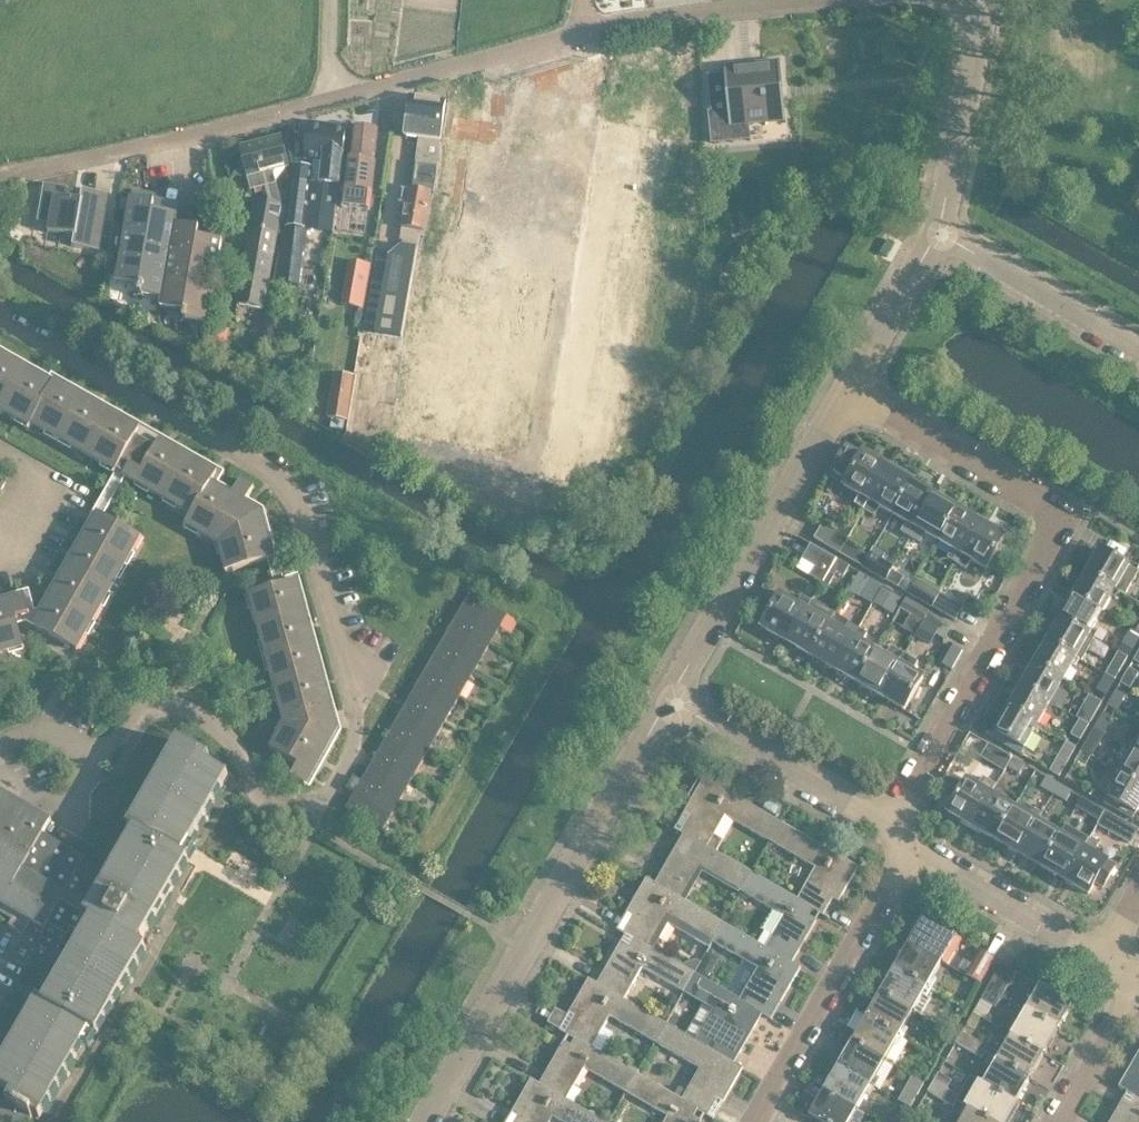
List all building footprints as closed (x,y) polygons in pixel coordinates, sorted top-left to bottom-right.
[(723,76),(707,78),(710,113),(711,125),(728,123),(728,128),(730,128),(730,124),(745,122),(746,126),(748,126),(747,122),(763,121),(763,125),(765,124),(765,120),(781,119),(781,123),(783,123),(777,61),(775,62),(775,63),(742,67),(742,65),(740,65),(740,67),(724,69),(724,67),(722,67),(723,76)] [(598,62),(556,69),(564,117),(605,111),(598,62)] [(461,93),(453,142),(487,147),(495,99),(461,93)] [(414,165),(434,167),(443,104),(408,99),(402,138),(417,140),(414,165)] [(309,170),(291,168),(284,228),(282,228),(279,254),(277,254),(274,279),(300,282),(306,230),(330,232),(333,203),(336,203),(344,130),(307,126),(303,159),(310,160),(309,170)] [(340,207),(368,210),(373,163),(372,162),(375,131),(352,128),(349,160),(345,159),(340,207)] [(280,139),(239,150),(249,191),(256,189),(262,187),(266,203),(254,201),(236,308),(261,312),(281,206),(278,184),(276,186),(272,173),(288,169),(280,139)] [(423,232),(430,193),(407,189),(400,228),(401,228),(398,241),(401,241),(400,244),(419,248),(422,232),(423,232)] [(42,191),(38,216),(49,218),(48,224),(46,232),(73,237),(71,247),(107,253),(112,224),(103,223),(107,196),(81,191),(81,192),(79,201),(72,200),(64,199),(63,199),(63,194),(42,191)] [(129,200),(116,285),(139,289),(137,298),(161,302),(174,226),(176,217),(151,213),(153,203),(129,200)] [(161,302),(159,311),(183,315),(181,324),(205,328),(219,243),(196,240),(198,230),(174,226),(161,302)] [(503,242),(459,243),(459,265),(503,264),(503,242)] [(400,339),(416,249),(400,246),(387,257),(375,255),(361,333),(381,336),(379,347),(391,349),(393,338),(400,339)] [(369,265),(355,263),(347,306),(361,309),(369,265)] [(503,264),(459,265),(459,286),(471,286),(482,285),(492,285),(504,285),(503,264)] [(482,285),(471,286),(471,300),(482,299),(482,285)] [(492,285),(482,285),(482,299),(493,299),(492,285)] [(504,285),(492,285),(493,299),(504,299),(504,285)] [(444,286),(433,287),(433,300),(444,300),(444,286)] [(471,286),(459,286),(460,300),(471,300),(471,286)] [(433,287),(421,287),(422,301),(433,300),(433,287)] [(205,352),(218,355),(221,337),(208,335),(205,352)] [(138,432),(51,383),(49,386),(0,358),(0,414),(26,429),(28,426),(113,474),(115,470),(123,474),(120,479),(188,517),(182,528),(211,544),(215,543),(225,575),(271,562),(257,515),(241,506),(251,489),(238,482),(228,498),(208,486),(214,476),(156,443),(151,453),(132,443),(138,432)] [(325,420),(343,422),(349,378),(331,376),(325,420)] [(845,464),(835,458),(827,473),(836,479),(843,484),(841,487),(858,496),(853,505),(863,511),(887,469),(879,465),(880,463),(866,455),(865,457),(860,455),(853,468),(845,463),(845,464)] [(891,516),(910,483),(887,469),(863,511),(873,516),(878,508),(891,516)] [(909,538),(933,496),(910,483),(891,516),(904,523),(899,532),(909,538)] [(938,543),(957,510),(933,496),(909,538),(919,543),(924,535),(938,543)] [(956,566),(961,556),(980,523),(957,510),(938,543),(951,550),(945,560),(956,566)] [(138,539),(96,515),(32,629),(75,653),(138,539)] [(837,554),(837,553),(843,543),(851,529),(841,523),(834,533),(822,525),(813,539),(837,554)] [(961,556),(985,570),(1004,537),(980,523),(961,556)] [(867,557),(843,543),(837,553),(861,567),(867,557)] [(819,584),(828,568),(833,560),(809,546),(800,561),(813,569),(808,578),(819,584)] [(1137,572),(1098,549),(1085,573),(1114,590),(1124,595),(1137,572)] [(867,557),(861,567),(885,581),(890,571),(893,567),(881,560),(870,553),(867,557)] [(834,559),(833,560),(828,568),(841,576),(847,566),(834,559)] [(885,581),(884,581),(897,589),(903,578),(890,571),(885,581)] [(854,595),(865,577),(857,573),(847,591),(854,595)] [(1114,590),(1085,573),(1072,595),(1101,612),(1114,590)] [(870,580),(859,598),(869,604),(879,585),(870,580)] [(283,723),(267,751),(296,767),(290,779),(303,787),(334,735),(293,584),(245,598),(280,720),(283,723)] [(899,599),(880,588),(871,602),(891,614),(899,599)] [(931,608),(939,594),(938,593),(936,597),(923,590),(917,600),(931,608)] [(758,628),(785,643),(809,601),(800,596),(795,605),(778,595),(776,598),(769,594),(760,610),(767,614),(758,628)] [(962,607),(939,594),(931,608),(954,621),(962,607)] [(1101,612),(1072,595),(1059,618),(1088,635),(1101,612)] [(468,596),(461,608),(452,623),(489,644),(505,617),(468,596)] [(22,649),(15,622),(27,618),(22,599),(0,605),(0,655),(22,649)] [(809,601),(785,643),(808,657),(827,624),(820,620),(826,611),(809,601)] [(919,626),(920,626),(927,613),(914,605),(908,615),(921,622),(919,626)] [(927,613),(920,626),(943,640),(951,626),(927,613)] [(1094,638),(1088,635),(1059,618),(1046,641),(1075,658),(1080,661),(1094,638)] [(489,644),(452,623),(437,650),(473,671),(489,644)] [(827,624),(808,657),(832,671),(856,629),(846,623),(841,632),(827,624)] [(866,634),(856,629),(832,671),(855,684),(874,651),(860,643),(866,634)] [(1138,637),(1138,635),(1130,629),(1121,645),(1131,651),(1138,637)] [(1046,641),(1033,664),(1062,681),(1075,658),(1046,641)] [(855,684),(878,698),(903,655),(889,647),(884,657),(874,651),(855,684)] [(473,671),(437,650),(421,677),(457,698),(473,671)] [(1118,674),(1127,658),(1117,652),(1108,668),(1118,674)] [(903,655),(878,698),(902,712),(921,679),(910,672),(916,662),(903,655)] [(1049,703),(1062,681),(1033,664),(1020,686),(1049,703)] [(1129,689),(1138,674),(1127,668),(1118,683),(1129,689)] [(1105,696),(1114,680),(1104,674),(1095,690),(1105,696)] [(457,698),(421,677),(406,704),(442,724),(457,698)] [(1020,686),(1006,709),(1036,726),(1049,703),(1020,686)] [(1116,712),(1125,696),(1114,690),(1105,706),(1116,712)] [(1092,719),(1101,703),(1091,697),(1082,713),(1092,719)] [(406,704),(391,730),(426,751),(442,724),(406,704)] [(993,733),(1022,750),(1036,726),(1006,709),(993,733)] [(1103,734),(1112,719),(1101,713),(1092,728),(1103,734)] [(1079,741),(1088,725),(1078,719),(1069,735),(1079,741)] [(411,778),(426,751),(391,730),(375,757),(411,778)] [(1090,757),(1099,742),(1088,735),(1079,751),(1090,757)] [(144,951),(138,948),(187,863),(179,859),(226,779),(204,766),(208,760),(178,742),(128,829),(135,833),(107,882),(79,866),(83,860),(40,835),(48,822),(0,794),(0,913),(11,920),(9,923),(23,931),(28,922),(43,930),(46,924),(65,935),(69,928),(83,937),(71,958),(44,1005),(37,1001),(0,1065),(0,1121),(28,1121),(31,1117),(37,1121),(88,1034),(95,1038),(144,951)] [(1066,764),(1075,748),(1065,742),(1056,758),(1066,764)] [(1008,768),(1013,759),(988,744),(979,758),(1003,772),(1005,767),(1008,768)] [(1131,751),(1118,773),(1138,785),(1138,755),(1131,751)] [(395,804),(411,778),(375,757),(360,784),(395,804)] [(1023,765),(1013,759),(1008,768),(1018,774),(1023,765)] [(1138,805),(1138,785),(1118,773),(1105,797),(1134,814),(1138,805)] [(949,815),(972,828),(992,795),(990,794),(995,785),(981,777),(976,786),(968,781),(949,815)] [(1053,795),(1059,785),(1045,777),(1039,787),(1053,795)] [(395,804),(360,784),(351,779),(344,791),(353,795),(344,810),(380,831),(395,804)] [(715,786),(703,779),(673,831),(682,836),(713,854),(720,842),(710,836),(721,817),(767,843),(779,823),(732,795),(735,790),(718,780),(715,786)] [(1071,791),(1059,785),(1053,795),(1065,802),(1071,791)] [(1015,808),(992,795),(972,828),(995,842),(1015,808)] [(1075,808),(1085,814),(1091,804),(1081,797),(1075,808)] [(1095,825),(1097,826),(1105,812),(1091,804),(1085,814),(1097,821),(1095,825)] [(995,842),(1018,855),(1038,822),(1015,808),(995,842)] [(1136,829),(1105,812),(1097,826),(1127,844),(1136,829)] [(1018,855),(1041,869),(1061,835),(1038,822),(1018,855)] [(779,823),(767,843),(813,870),(795,901),(818,915),(827,920),(857,868),(779,823)] [(1041,869),(1064,882),(1089,840),(1066,826),(1061,835),(1041,869)] [(750,875),(713,854),(682,836),(653,886),(680,901),(697,870),(739,894),(750,875)] [(1087,896),(1094,884),(1102,889),(1115,867),(1093,854),(1098,845),(1089,840),(1064,882),(1087,896)] [(818,915),(795,901),(750,875),(739,894),(780,918),(762,949),(790,964),(818,915)] [(625,937),(646,949),(664,918),(709,945),(721,925),(680,901),(653,886),(644,880),(615,931),(625,937)] [(913,935),(903,930),(898,939),(943,964),(957,940),(922,919),(913,935)] [(709,945),(754,972),(736,1002),(760,1016),(769,1021),(799,970),(790,964),(762,949),(721,925),(709,945)] [(680,969),(646,949),(625,937),(596,986),(622,1000),(640,970),(682,994),(692,976),(680,969)] [(902,952),(893,968),(929,989),(943,964),(898,939),(893,947),(902,952)] [(978,953),(965,976),(980,984),(992,961),(978,953)] [(683,964),(680,969),(692,976),(699,963),(695,961),(683,964)] [(1014,974),(998,965),(985,988),(1000,997),(1014,974)] [(698,967),(693,976),(703,982),(709,973),(698,967)] [(875,979),(869,988),(914,1014),(929,989),(893,968),(884,984),(875,979)] [(723,1019),(706,1049),(732,1064),(760,1016),(736,1002),(703,982),(693,976),(692,976),(682,994),(723,1019)] [(589,1050),(606,1019),(651,1045),(663,1025),(622,1000),(596,986),(588,981),(567,1016),(553,1009),(544,1024),(558,1031),(558,1032),(567,1037),(589,1050)] [(1071,1005),(1037,985),(1022,1011),(1057,1031),(1071,1005)] [(864,997),(873,1002),(863,1018),(900,1039),(914,1014),(869,988),(864,997)] [(1000,997),(985,988),(978,1000),(994,1009),(1000,997)] [(1042,1056),(1057,1031),(1022,1011),(1008,1036),(1042,1056)] [(952,1033),(960,1020),(948,1013),(941,1026),(952,1033)] [(845,1030),(840,1038),(885,1064),(900,1039),(863,1018),(854,1035),(845,1030)] [(651,1045),(697,1071),(685,1092),(680,1101),(703,1115),(712,1120),(741,1069),(732,1064),(706,1049),(663,1025),(651,1045)] [(967,1051),(973,1040),(960,1032),(954,1043),(967,1051)] [(1028,1080),(1042,1056),(1008,1036),(994,1060),(1028,1080)] [(567,1102),(585,1071),(625,1095),(636,1076),(625,1070),(589,1050),(567,1037),(539,1086),(567,1102)] [(844,1051),(835,1067),(871,1088),(885,1064),(840,1038),(836,1047),(844,1051)] [(986,1047),(973,1040),(967,1051),(980,1058),(986,1047)] [(1126,1071),(1132,1074),(1123,1090),(1125,1091),(1138,1099),(1138,1048),(1126,1071)] [(1014,1105),(1028,1080),(994,1060),(979,1085),(1014,1105)] [(636,1076),(639,1070),(629,1064),(625,1070),(636,1076)] [(818,1079),(813,1088),(857,1113),(871,1088),(835,1067),(826,1083),(818,1079)] [(664,1121),(699,1121),(703,1115),(680,1101),(672,1097),(636,1076),(625,1095),(666,1118),(664,1121)] [(903,1094),(913,1100),(922,1084),(912,1078),(903,1094)] [(567,1102),(539,1086),(530,1080),(506,1121),(547,1121),(549,1119),(554,1121),(601,1121),(567,1102)] [(939,1100),(945,1089),(932,1081),(926,1092),(939,1100)] [(965,1110),(986,1121),(1004,1121),(1014,1105),(979,1085),(965,1110)] [(678,1088),(672,1097),(680,1101),(685,1092),(678,1088)] [(857,1113),(813,1088),(807,1097),(815,1101),(806,1117),(816,1121),(852,1121),(857,1113)] [(958,1097),(945,1089),(939,1100),(952,1108),(958,1097)] [(1125,1091),(1108,1121),(1138,1121),(1138,1099),(1125,1091)] [(958,1121),(986,1121),(965,1110),(958,1121)] [(887,1121),(899,1121),(901,1118),(892,1113),(887,1121)]
